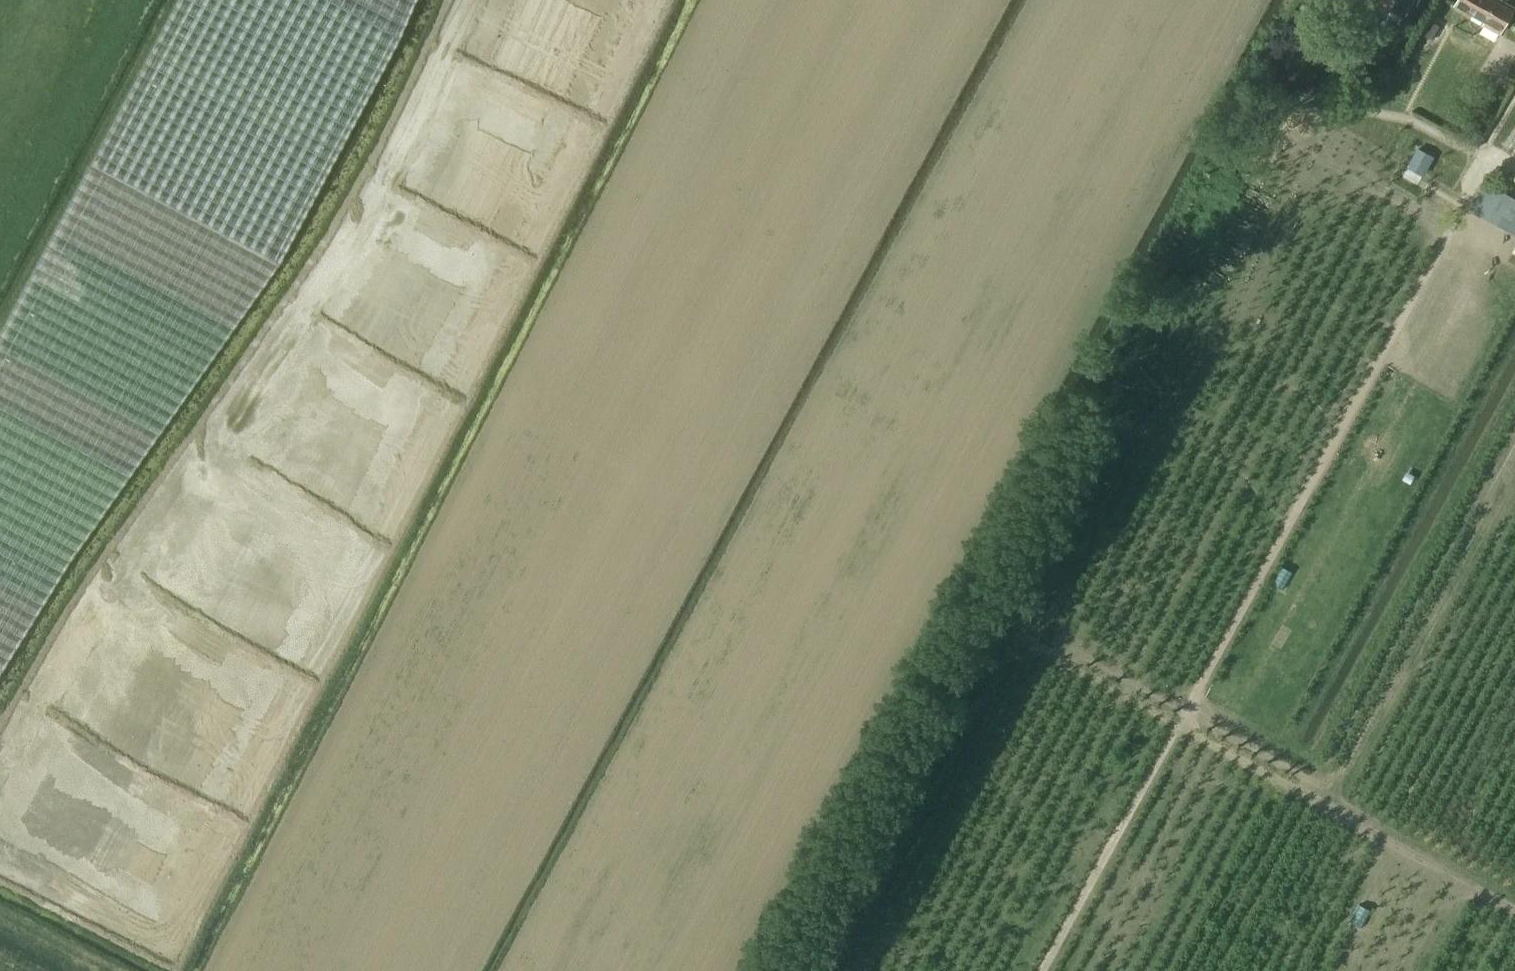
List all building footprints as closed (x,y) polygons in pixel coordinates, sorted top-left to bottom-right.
[(3,669),(70,561),(173,413),(279,265),(406,0),(176,0),(89,164),(0,331),(0,673),(3,669)] [(1404,17),(1413,0),(1395,0),(1390,10),(1404,17)] [(1456,3),(1486,20),(1484,22),(1500,31),(1513,8),(1499,0),(1458,0),(1456,3)] [(1427,18),(1420,32),(1431,38),(1439,25),(1427,18)] [(1485,181),(1472,203),(1514,227),(1514,198),(1485,181)]
